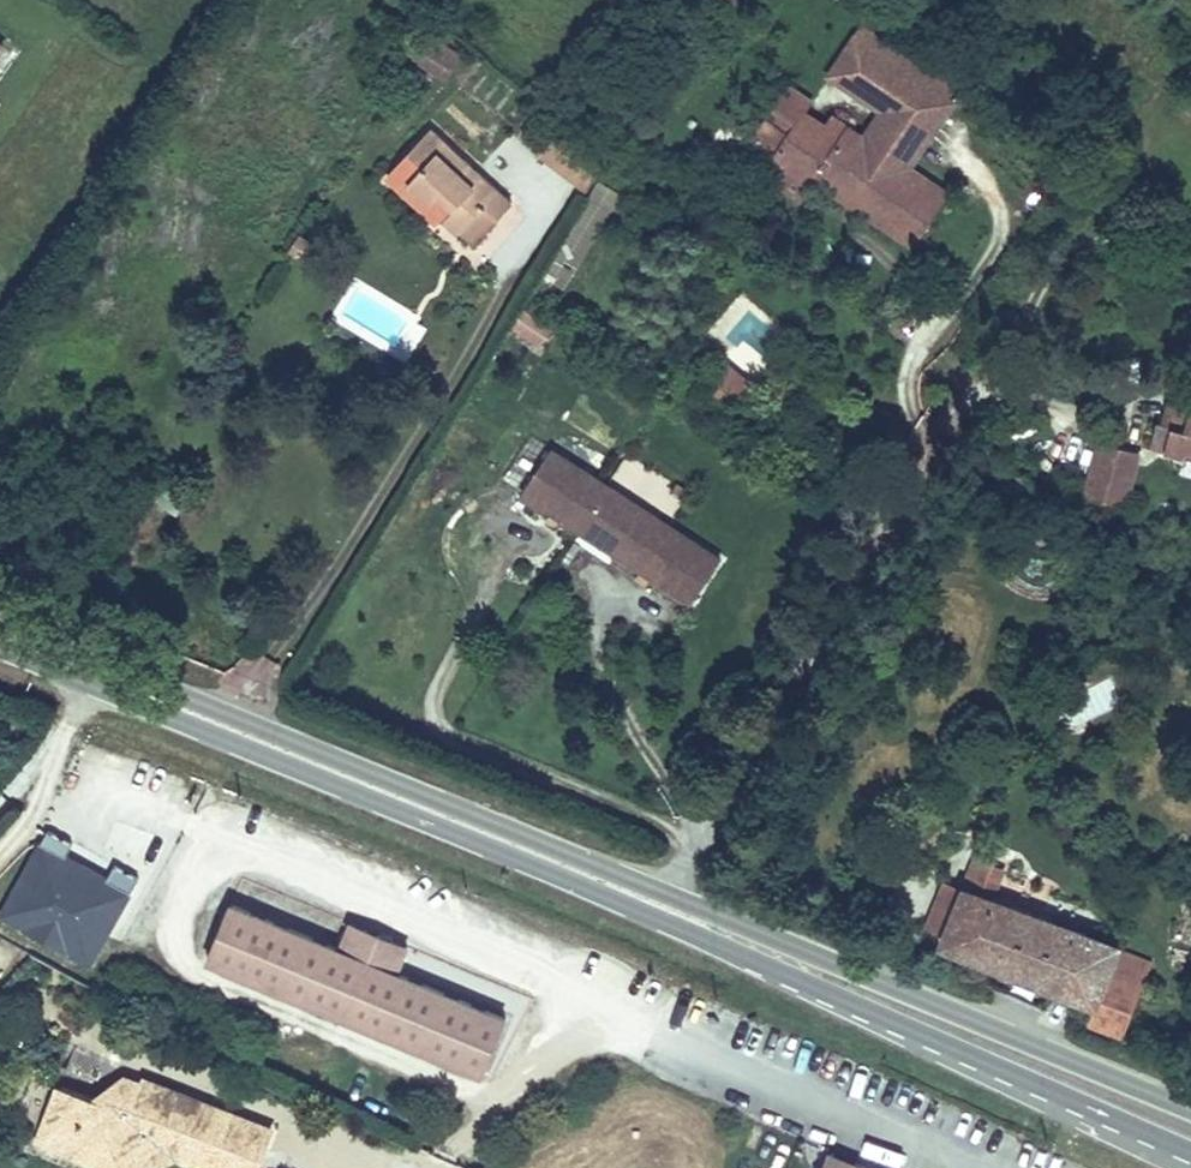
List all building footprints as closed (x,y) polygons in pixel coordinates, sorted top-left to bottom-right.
[(439,36),(417,60),(440,82),(462,58),(439,36)] [(772,189),(811,214),(826,192),(830,186),(914,241),(950,189),(852,123),(845,133),(820,117),(827,105),(806,91),(785,123),(806,137),(787,166),(772,189)] [(511,200),(431,123),(394,165),(408,177),(397,188),(418,206),(429,198),(450,216),(444,221),(456,230),(459,227),(483,201),(499,215),(511,200)] [(603,157),(563,126),(539,155),(583,189),(603,157)] [(408,177),(394,165),(380,177),(434,227),(444,221),(450,216),(429,198),(418,206),(397,188),(408,177)] [(543,274),(567,288),(621,193),(597,179),(543,274)] [(483,201),(459,227),(474,242),(499,215),(483,201)] [(522,309),(503,338),(533,357),(552,328),(522,309)] [(751,396),(746,370),(716,376),(722,402),(751,396)] [(1168,426),(1173,406),(1164,404),(1159,424),(1168,426)] [(1173,406),(1168,426),(1159,424),(1153,422),(1147,447),(1176,455),(1177,449),(1190,452),(1190,410),(1173,406)] [(1123,508),(1137,454),(1096,444),(1083,499),(1123,508)] [(722,556),(552,445),(524,488),(694,599),(722,556)] [(133,893),(141,879),(115,864),(107,878),(67,857),(74,844),(49,830),(42,843),(41,842),(0,915),(0,919),(93,970),(135,894),(133,893)] [(1096,1010),(1093,1024),(1115,1035),(1135,995),(1104,982),(1118,951),(997,897),(1008,868),(993,861),(997,848),(985,842),(967,884),(948,926),(942,941),(1096,1010)] [(948,926),(967,884),(951,877),(932,917),(948,926)] [(340,951),(232,906),(208,962),(481,1076),(505,1019),(399,976),(410,950),(351,925),(340,951)] [(1147,965),(1118,951),(1104,982),(1135,995),(1147,965)] [(143,1077),(141,1082),(124,1077),(89,1098),(57,1087),(35,1145),(96,1167),(141,1149),(175,1162),(191,1167),(261,1167),(275,1129),(143,1077)] [(824,1146),(816,1167),(883,1167),(824,1146)] [(175,1162),(141,1149),(96,1167),(160,1167),(175,1162)]
